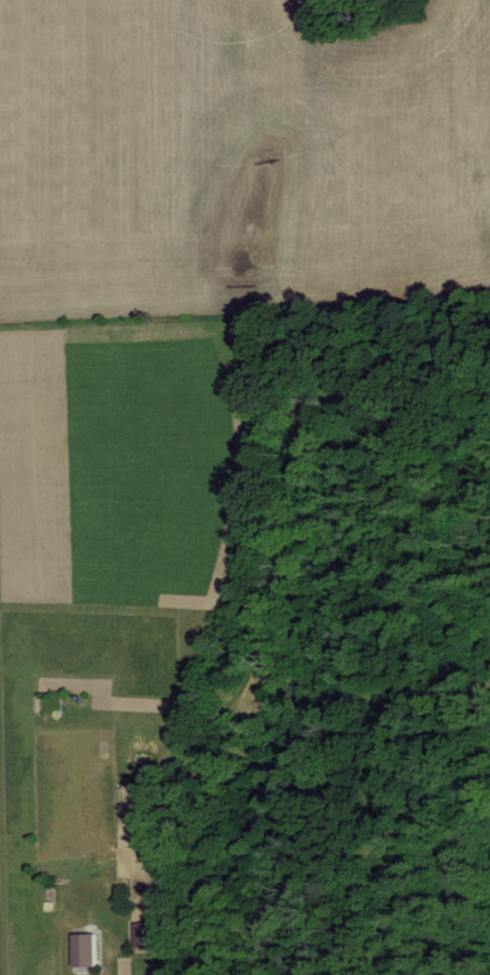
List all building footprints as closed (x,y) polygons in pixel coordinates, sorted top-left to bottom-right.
[(72,964),(95,964),(95,932),(72,932),(72,964)]
